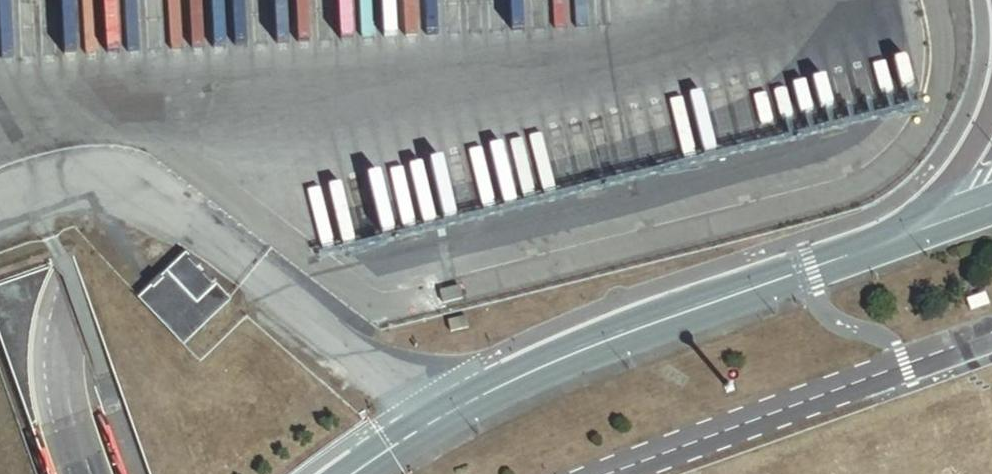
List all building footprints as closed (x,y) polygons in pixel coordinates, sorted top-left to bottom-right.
[(226,302),(185,258),(141,300),(182,343),(226,302)]
